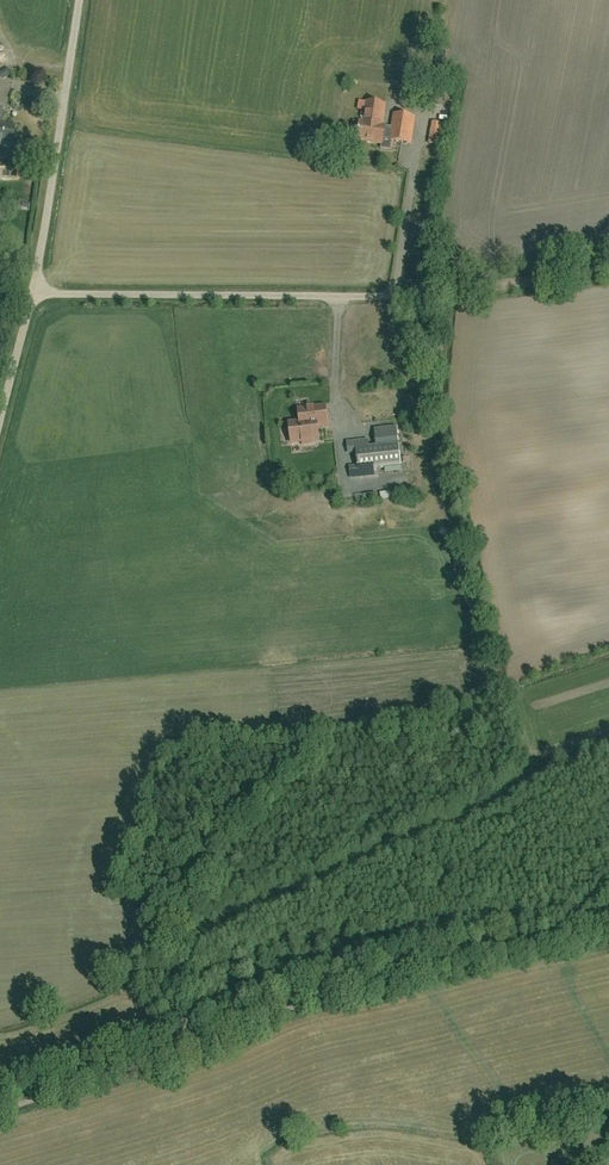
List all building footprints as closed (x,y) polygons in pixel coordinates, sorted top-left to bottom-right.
[(364,122),(364,123),(360,123),(357,140),(383,144),(383,138),(392,140),(392,141),(410,144),(414,118),(395,115),(392,132),(385,131),(385,126),(381,126),(385,105),(367,102),(366,112),(365,111),(362,114),(361,119),(363,121),(364,122)] [(13,127),(0,125),(0,146),(9,148),(13,127)] [(444,132),(432,131),(430,144),(442,146),(444,132)] [(23,201),(22,210),(31,210),(31,201),(23,201)] [(318,440),(317,427),(327,426),(325,407),(299,410),(300,422),(289,424),(292,443),(302,442),(303,445),(313,444),(313,441),(318,440)] [(355,441),(355,442),(347,443),(348,451),(356,450),(358,468),(350,469),(351,478),(359,477),(359,478),(379,476),(378,469),(401,466),(397,427),(375,429),(377,447),(368,448),(367,440),(355,441)] [(383,493),(384,501),(394,500),(393,492),(383,493)]
